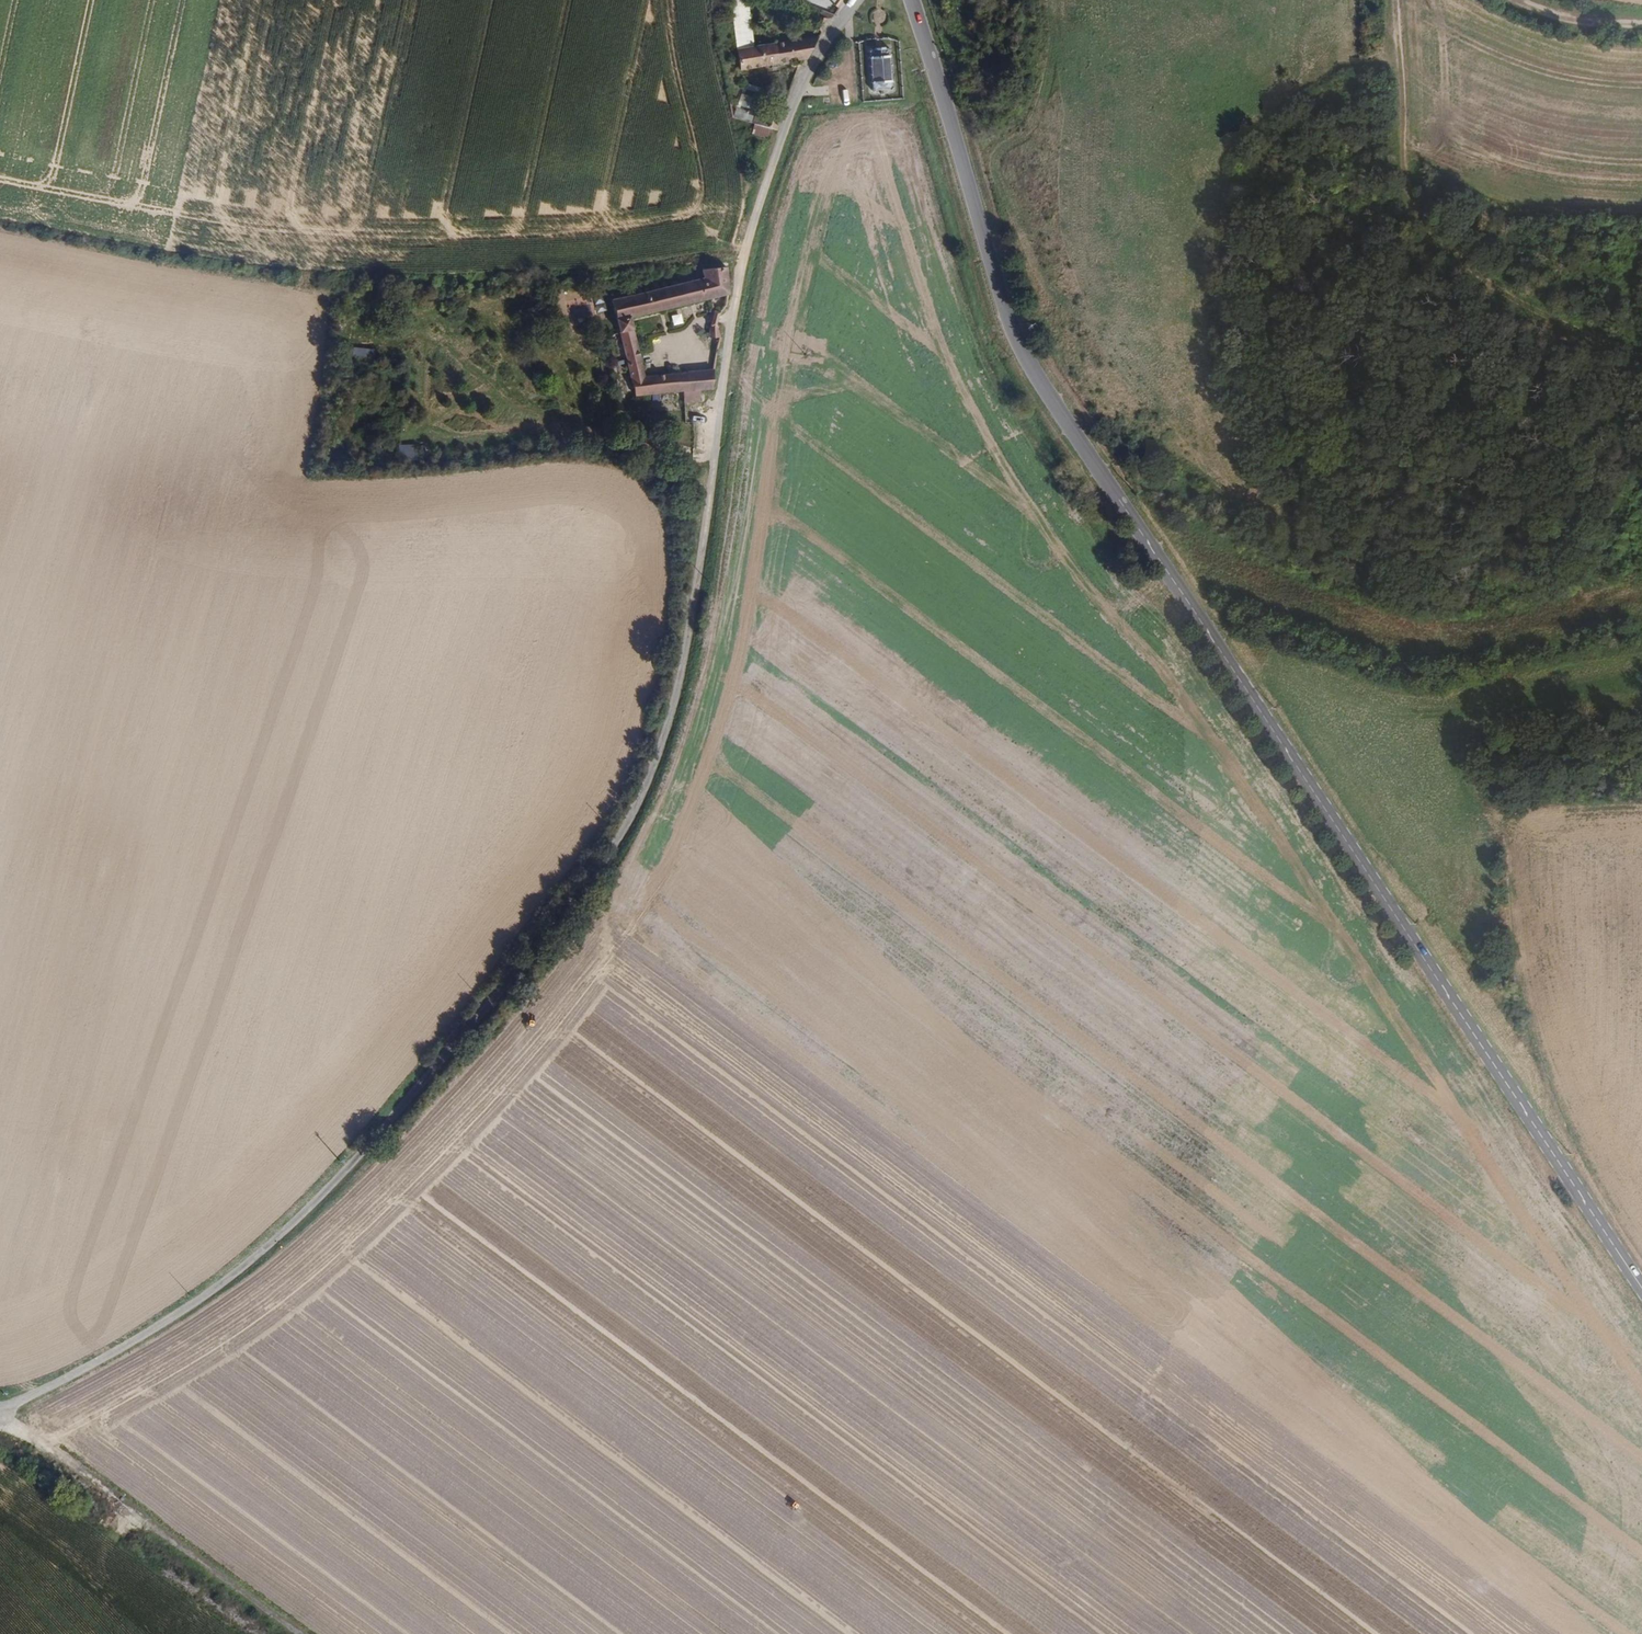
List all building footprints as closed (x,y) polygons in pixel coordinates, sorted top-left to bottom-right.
[(806,59),(815,39),(752,49),(745,0),(728,0),(739,70),(806,59)] [(892,88),(887,49),(868,50),(872,90),(892,88)] [(744,85),(741,102),(757,104),(759,87),(744,85)] [(774,130),(778,116),(765,112),(760,127),(774,130)] [(665,311),(694,302),(727,293),(723,269),(700,271),(701,279),(627,296),(611,300),(637,394),(711,389),(719,335),(716,324),(719,312),(713,310),(711,313),(709,319),(704,347),(710,349),(709,355),(706,355),(703,370),(675,373),(646,376),(641,358),(636,341),(632,330),(630,320),(665,311)]
